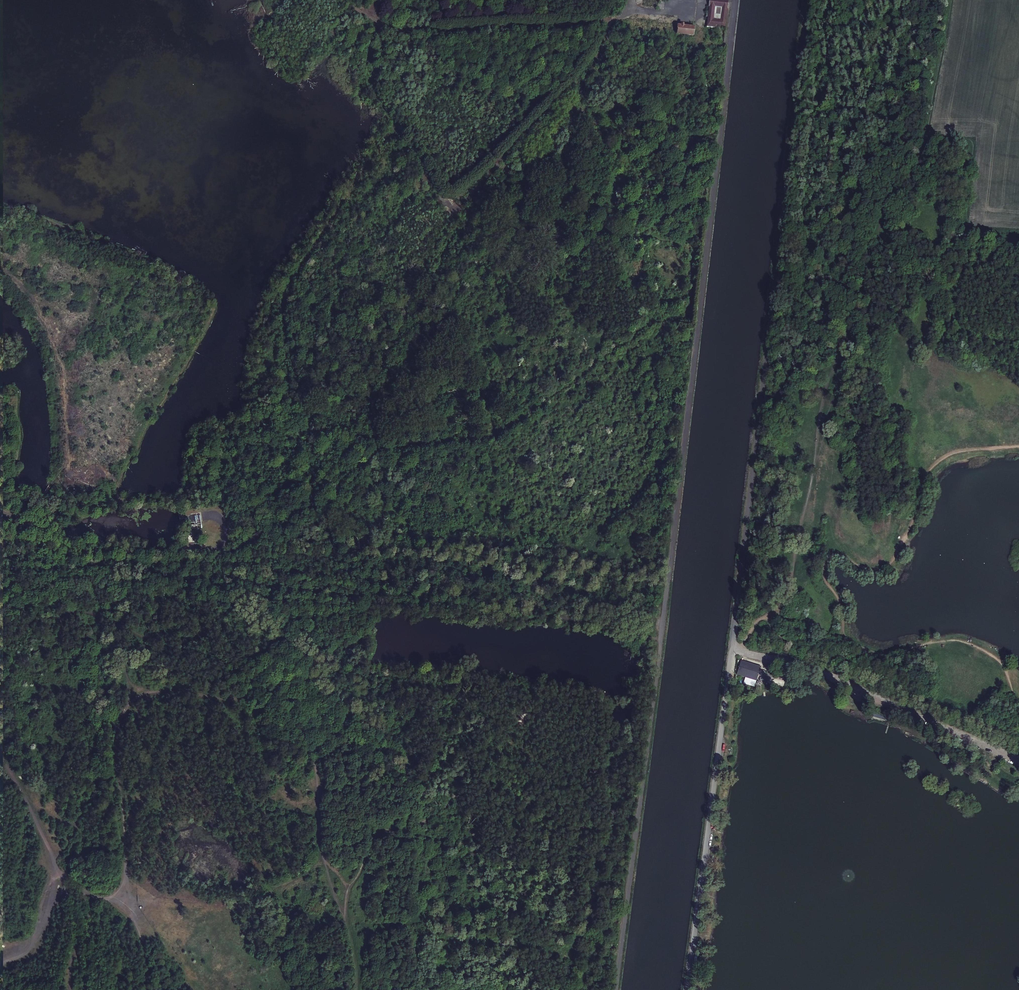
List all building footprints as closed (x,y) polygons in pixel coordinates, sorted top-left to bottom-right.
[(709,13),(707,13),(706,17),(708,17),(707,27),(726,29),(729,0),(710,0),(709,13)] [(693,27),(677,25),(676,33),(682,34),(692,35),(693,27)] [(738,679),(758,685),(761,675),(741,669),(738,679)] [(737,683),(757,689),(758,685),(738,679),(737,683)]
